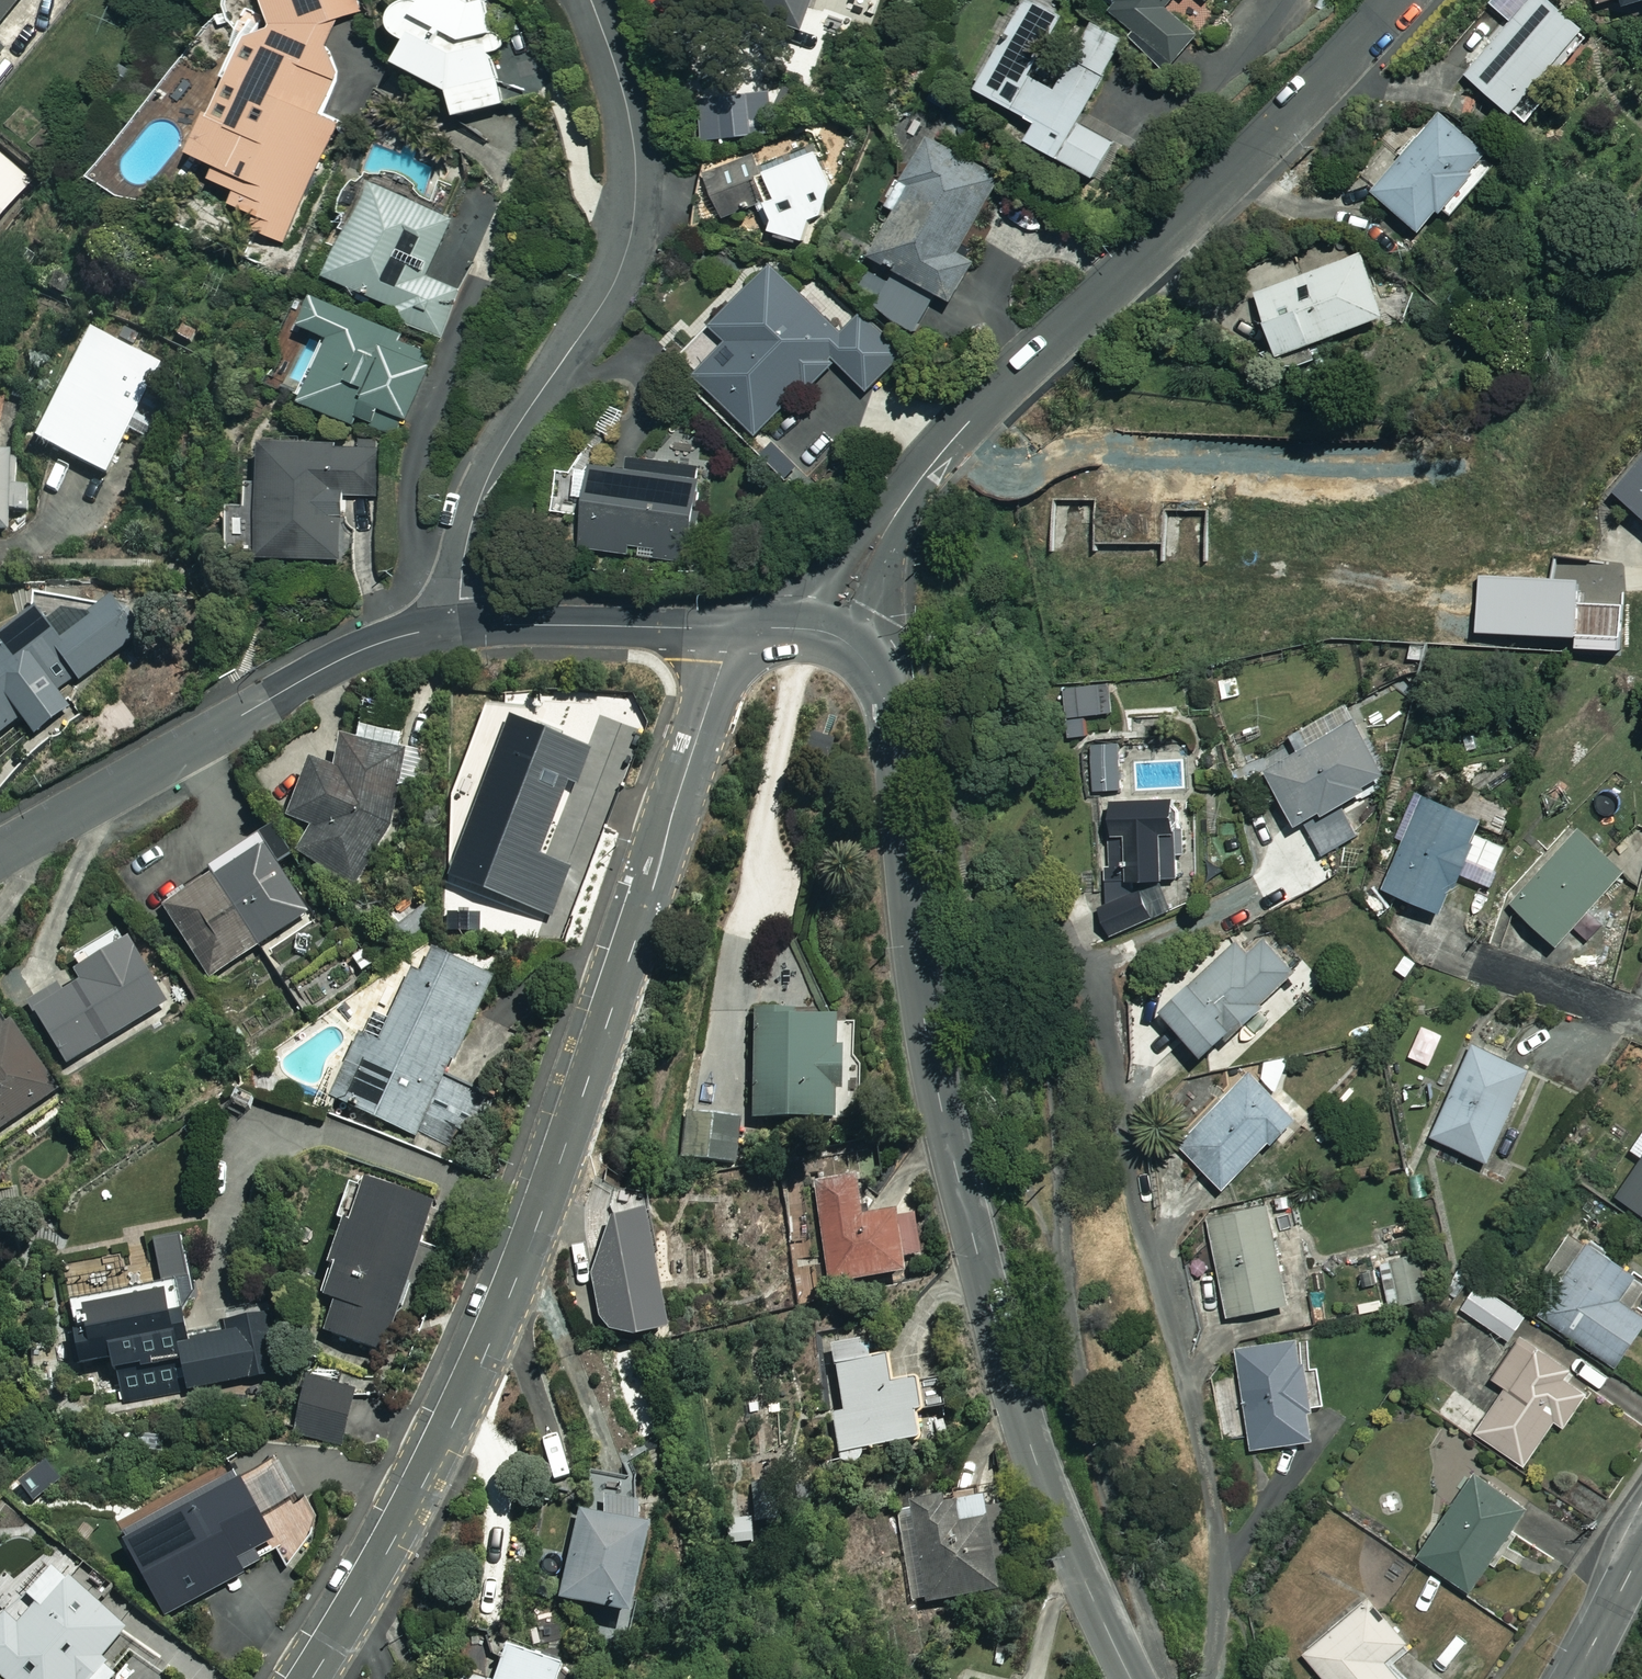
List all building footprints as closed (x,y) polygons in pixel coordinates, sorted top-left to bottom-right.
[(27,0),(0,0),(0,33),(27,0)] [(269,9),(281,33),(248,37),(230,80),(238,83),(223,118),(215,114),(196,156),(228,170),(221,186),(245,197),(239,210),(258,219),(254,229),(289,245),(342,123),(326,116),(343,77),(334,60),(334,41),(340,29),(355,17),(353,0),(267,0),(269,9)] [(413,70),(464,98),(469,124),(514,110),(500,58),(512,55),(508,39),(501,41),(491,4),(488,0),(422,0),(421,3),(410,15),(408,22),(409,34),(415,45),(425,51),(413,70)] [(808,30),(819,0),(720,0),(808,30)] [(1126,8),(1120,15),(1179,67),(1204,38),(1176,14),(1188,0),(1117,0),(1126,8)] [(1552,0),(1493,0),(1489,5),(1515,28),(1472,78),(1525,123),(1597,39),(1552,0)] [(1608,13),(1634,3),(1640,20),(1641,19),(1641,0),(1603,0),(1608,13)] [(1073,21),(1037,1),(986,95),(1048,129),(1038,148),(1104,184),(1124,148),(1085,127),(1131,43),(1099,26),(1062,94),(1040,82),(1073,21)] [(771,128),(750,91),(717,111),(738,147),(771,128)] [(1501,162),(1445,116),(1379,195),(1435,241),(1501,162)] [(945,297),(956,303),(977,264),(966,258),(1007,181),(935,143),(899,211),(907,216),(882,263),(904,275),(882,315),(923,337),(945,297)] [(35,185),(0,155),(0,227),(35,185)] [(814,227),(826,223),(815,196),(832,189),(820,159),(775,178),(786,203),(775,207),(784,229),(779,231),(783,240),(789,237),(796,253),(821,242),(814,227)] [(769,205),(750,163),(715,178),(734,221),(769,205)] [(380,187),(338,284),(404,312),(401,321),(445,340),(465,293),(431,279),(457,221),(380,187)] [(871,245),(837,231),(828,254),(862,268),(871,245)] [(1396,323),(1369,256),(1265,298),(1292,365),(1396,323)] [(848,336),(781,269),(721,329),(740,349),(707,382),(765,440),(842,363),(874,395),(908,361),(866,318),(848,336)] [(327,301),(314,330),(333,339),(304,402),(361,428),(365,420),(381,427),(388,413),(411,424),(443,354),(327,301)] [(165,366),(99,333),(44,447),(111,479),(165,366)] [(0,433),(0,534),(14,535),(18,460),(4,460),(5,433),(0,433)] [(385,450),(277,448),(277,482),(262,482),(261,509),(245,509),(244,551),(271,552),(271,562),(347,563),(348,498),(384,499),(385,450)] [(712,471),(647,463),(645,476),(602,470),(591,552),(700,566),(712,471)] [(1623,497),(1641,512),(1641,473),(1623,497)] [(119,605),(65,647),(39,614),(0,644),(0,739),(25,719),(39,737),(69,713),(68,706),(63,700),(144,637),(119,605)] [(1121,716),(1118,682),(1068,687),(1071,721),(1121,716)] [(1399,784),(1360,722),(1273,777),(1328,864),(1367,840),(1351,814),(1399,784)] [(594,754),(520,725),(457,885),(553,922),(572,872),(542,860),(571,788),(580,791),(594,754)] [(362,746),(353,742),(338,776),(321,768),(295,825),(317,835),(305,863),(363,889),(404,798),(396,795),(410,764),(402,760),(408,746),(370,728),(362,746)] [(1124,743),(1093,743),(1092,793),(1123,794),(1124,743)] [(1494,830),(1421,796),(1400,840),(1411,845),(1389,890),(1452,920),(1494,830)] [(1194,805),(1114,803),(1111,902),(1103,902),(1103,930),(1114,931),(1113,942),(1138,943),(1138,922),(1191,923),(1194,805)] [(1635,877),(1584,832),(1518,906),(1569,951),(1635,877)] [(310,916),(262,839),(211,871),(217,881),(168,911),(211,978),(310,916)] [(1399,909),(1379,886),(1366,897),(1386,921),(1399,909)] [(1315,970),(1281,936),(1258,959),(1244,944),(1172,1015),(1221,1064),(1315,970)] [(126,954),(118,943),(79,966),(92,988),(70,1001),(61,987),(34,1004),(71,1066),(171,1006),(136,948),(126,954)] [(496,985),(434,952),(392,1033),(375,1025),(336,1099),(415,1140),(496,985)] [(5,1014),(0,1018),(0,1132),(59,1090),(5,1014)] [(801,1018),(761,1018),(759,1127),(850,1128),(851,1026),(800,1025),(801,1018)] [(1541,1076),(1480,1048),(1439,1140),(1499,1168),(1541,1076)] [(1307,1125),(1258,1077),(1187,1149),(1235,1197),(1307,1125)] [(744,1124),(686,1116),(680,1156),(738,1165),(744,1124)] [(1624,1201),(1641,1212),(1641,1174),(1624,1201)] [(870,1225),(864,1182),(820,1188),(833,1289),(913,1279),(911,1262),(926,1260),(920,1219),(870,1225)] [(442,1217),(361,1184),(344,1226),(354,1230),(325,1300),(343,1307),(331,1335),(385,1357),(442,1217)] [(1303,1307),(1280,1207),(1213,1222),(1237,1322),(1303,1307)] [(660,1223),(618,1230),(596,1283),(606,1326),(621,1341),(637,1347),(647,1348),(681,1342),(660,1223)] [(1580,1233),(1549,1280),(1568,1292),(1549,1320),(1626,1372),(1641,1349),(1641,1275),(1580,1233)] [(193,1281),(185,1239),(160,1244),(168,1286),(193,1281)] [(1430,1303),(1423,1258),(1387,1263),(1394,1308),(1430,1303)] [(179,1288),(78,1306),(95,1402),(126,1396),(127,1403),(284,1376),(274,1319),(245,1324),(243,1315),(228,1317),(231,1338),(198,1343),(193,1317),(185,1318),(179,1288)] [(1533,1322),(1484,1289),(1468,1313),(1518,1346),(1533,1322)] [(1600,1389),(1530,1341),(1501,1383),(1513,1391),(1482,1437),(1530,1470),(1562,1424),(1572,1430),(1600,1389)] [(876,1362),(871,1343),(835,1351),(849,1415),(836,1417),(846,1468),(934,1448),(921,1388),(901,1393),(893,1359),(876,1362)] [(1328,1443),(1313,1343),(1243,1353),(1258,1454),(1328,1443)] [(359,1395),(312,1385),(301,1436),(348,1446),(359,1395)] [(1486,1413),(1457,1394),(1442,1415),(1471,1435),(1486,1413)] [(1538,1514),(1487,1477),(1428,1560),(1479,1596),(1538,1514)] [(289,1546),(255,1482),(133,1546),(172,1621),(252,1580),(246,1568),(289,1546)] [(951,1514),(949,1499),(900,1507),(905,1537),(920,1534),(932,1608),(1007,1596),(1003,1573),(1024,1570),(1013,1504),(951,1514)] [(648,1511),(615,1503),(610,1523),(588,1518),(567,1606),(646,1624),(667,1537),(643,1532),(648,1511)] [(65,1573),(38,1603),(46,1611),(26,1632),(13,1620),(0,1635),(0,1674),(6,1678),(120,1678),(122,1678),(107,1664),(134,1635),(65,1573)] [(1380,1602),(1313,1659),(1330,1678),(1406,1678),(1396,1666),(1418,1648),(1380,1602)] [(574,1671),(515,1651),(506,1678),(571,1678),(574,1671)]
